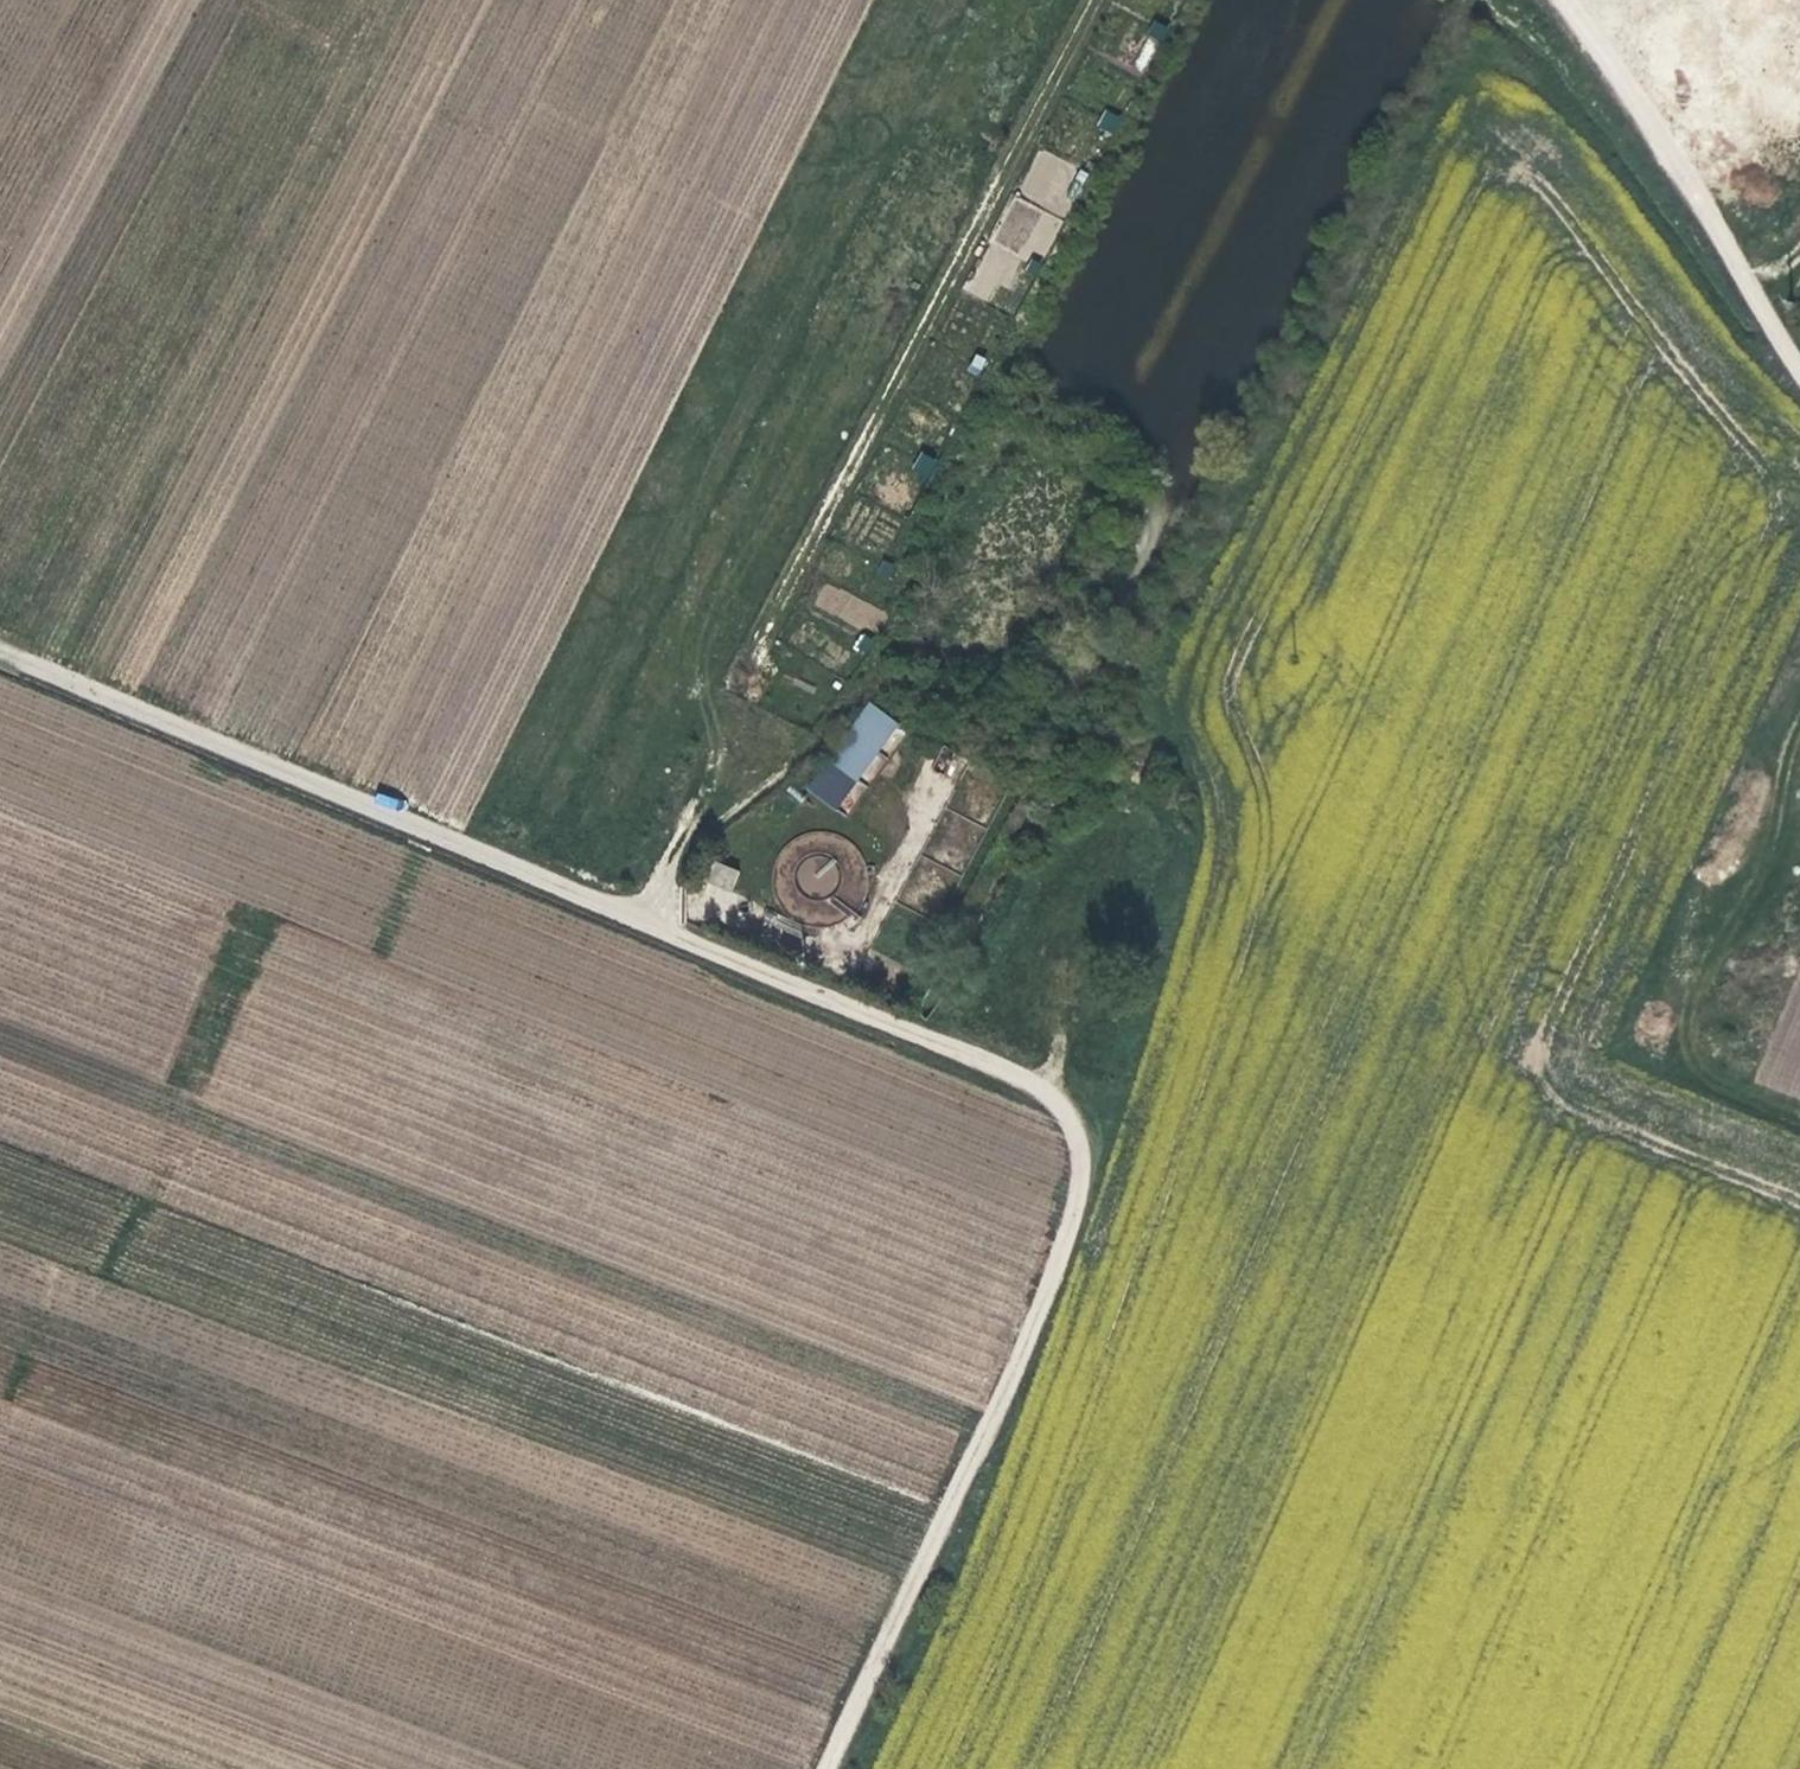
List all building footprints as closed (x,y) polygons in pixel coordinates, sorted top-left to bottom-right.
[(993,243),(1040,264),(1084,169),(1037,148),(993,243)] [(998,284),(1008,288),(1023,258),(989,242),(965,291),(989,302),(998,284)] [(925,484),(938,461),(920,451),(907,474),(925,484)] [(861,699),(808,792),(846,814),(899,720),(861,699)] [(712,863),(707,884),(734,890),(739,869),(712,863)]
